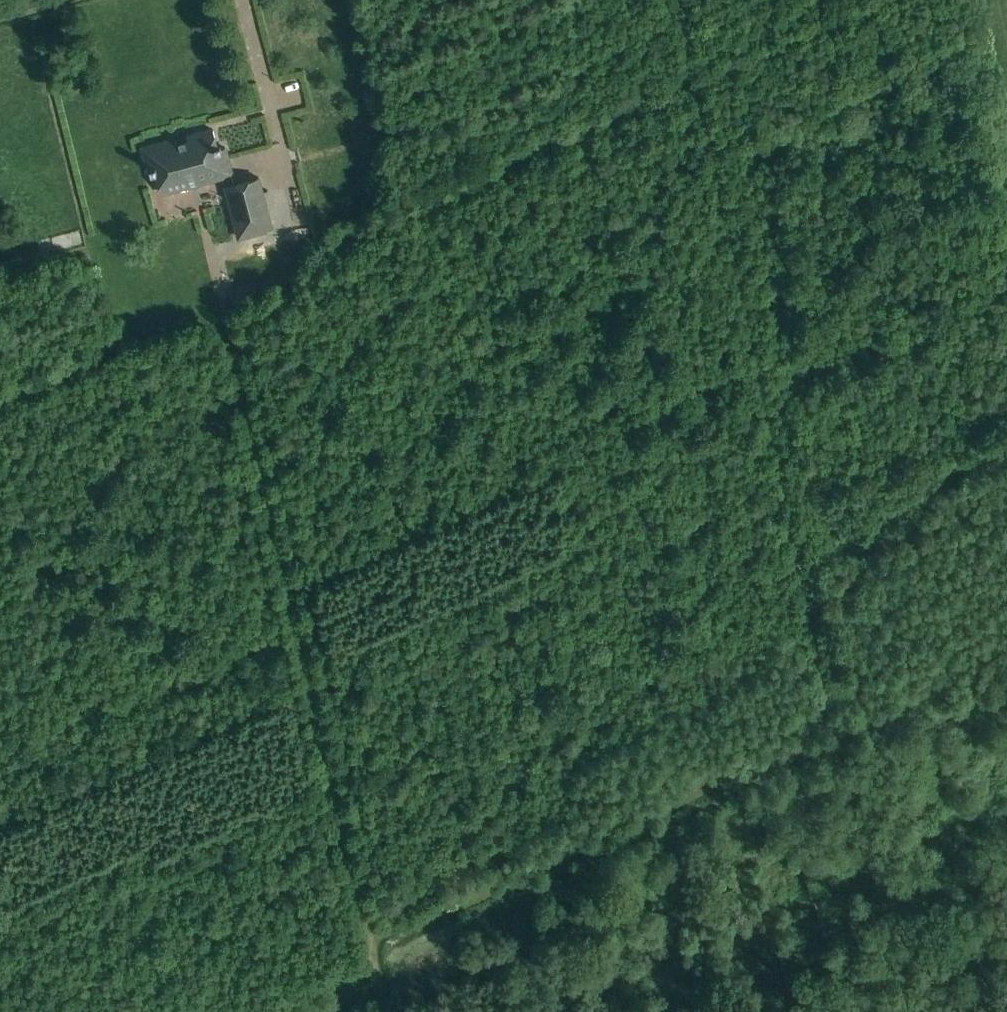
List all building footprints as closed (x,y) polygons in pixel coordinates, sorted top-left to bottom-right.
[(156,187),(158,187),(161,196),(235,176),(227,148),(215,152),(210,132),(141,150),(147,173),(152,172),(156,187)] [(224,187),(238,240),(268,233),(267,229),(273,227),(261,177),(224,187)]
